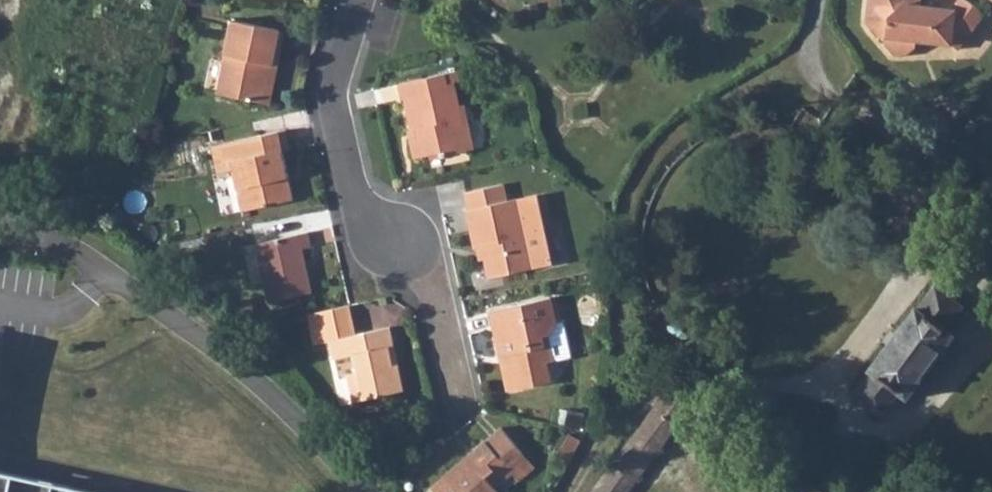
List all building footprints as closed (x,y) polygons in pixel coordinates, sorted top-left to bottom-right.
[(955,10),(921,4),(918,2),(918,0),(861,0),(858,20),(867,31),(879,33),(877,46),(881,52),(899,54),(909,47),(911,38),(947,43),(956,48),(975,25),(955,10)] [(952,7),(955,10),(975,25),(984,15),(964,0),(957,0),(952,7)] [(229,13),(210,85),(254,98),(261,72),(257,70),(261,58),(268,59),(276,28),(229,13)] [(445,68),(388,82),(391,97),(395,96),(404,135),(398,137),(402,153),(430,147),(431,151),(462,145),(456,113),(449,113),(442,80),(447,79),(445,68)] [(276,120),(201,137),(207,163),(225,159),(235,203),(286,192),(273,141),(281,139),(276,120)] [(465,204),(461,205),(468,240),(476,238),(482,270),(524,261),(510,193),(502,195),(499,179),(462,186),(465,204)] [(299,222),(251,231),(265,292),(305,284),(296,238),(302,237),(299,222)] [(874,368),(856,393),(883,413),(900,388),(905,389),(950,328),(947,325),(964,302),(937,282),(920,304),(917,302),(870,365),(874,368)] [(547,291),(486,302),(496,347),(504,346),(505,350),(501,354),(507,383),(548,375),(544,355),(550,353),(545,330),(553,316),(547,291)] [(347,297),(302,307),(308,337),(323,335),(326,348),(350,344),(354,364),(344,366),(350,393),(397,384),(392,359),(386,360),(383,341),(389,340),(384,320),(354,326),(347,297)] [(644,370),(633,387),(648,389),(655,378),(644,370)] [(653,393),(660,399),(632,437),(623,431),(613,449),(619,455),(598,486),(594,491),(627,491),(683,416),(688,420),(696,409),(661,383),(653,393)] [(444,471),(430,485),(436,491),(498,491),(502,488),(495,481),(510,467),(504,460),(519,447),(497,422),(467,449),(470,452),(446,474),(444,471)] [(0,472),(0,491),(85,491),(0,472)]
